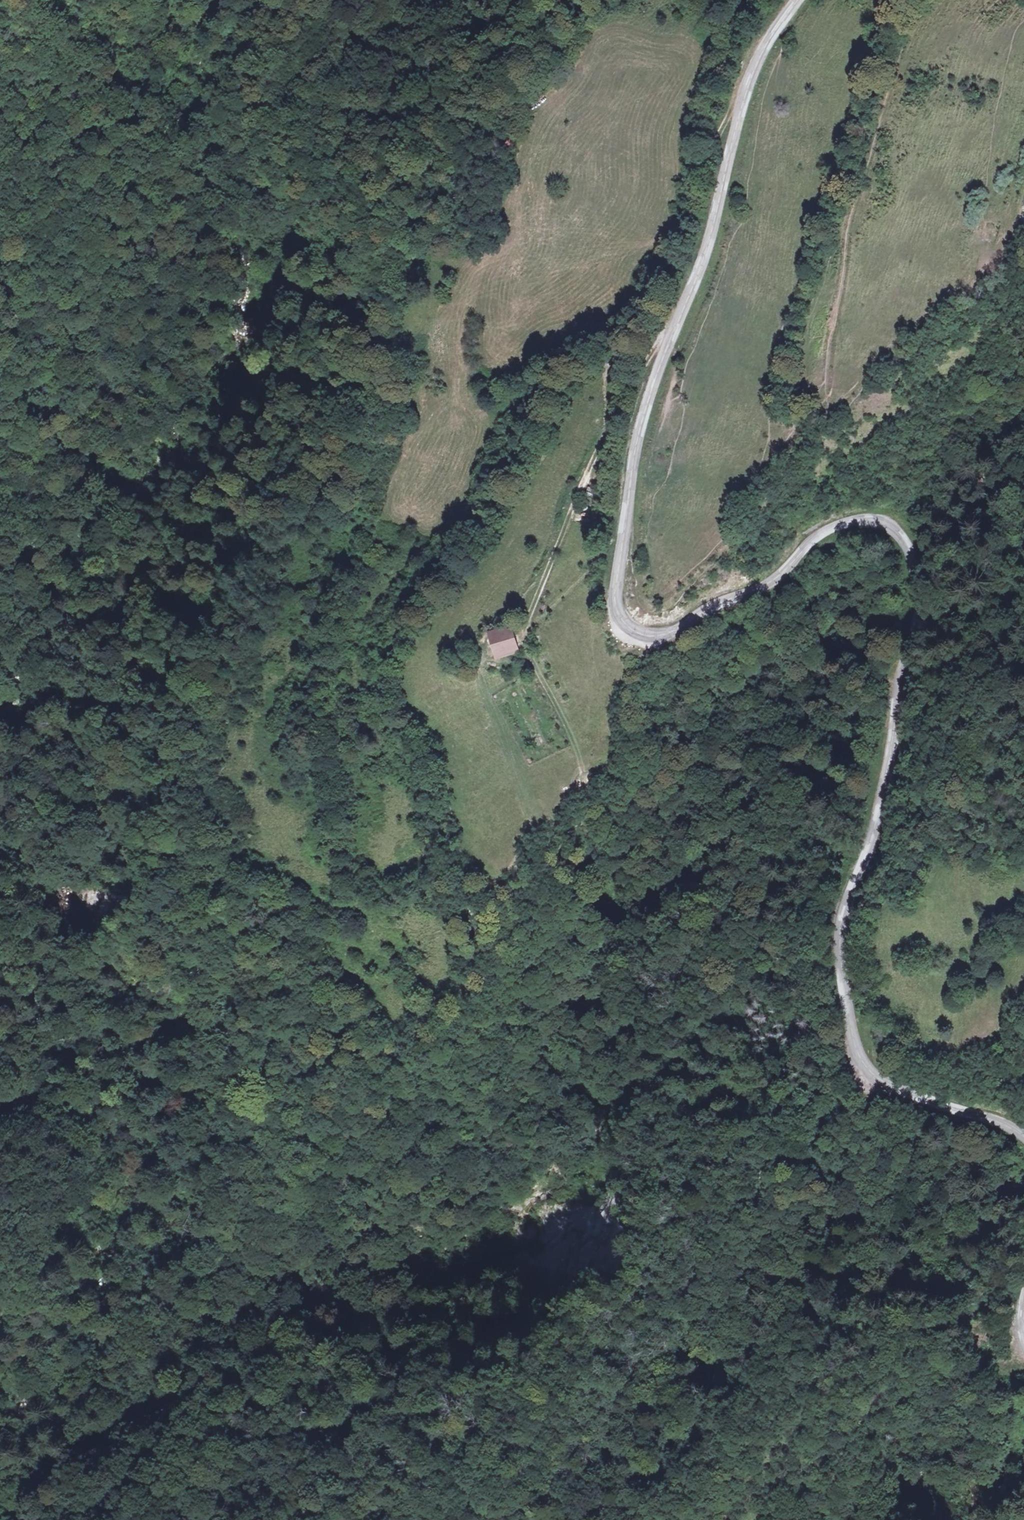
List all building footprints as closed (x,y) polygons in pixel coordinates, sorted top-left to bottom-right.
[(516,650),(511,627),(488,633),(493,657),(516,650)]
